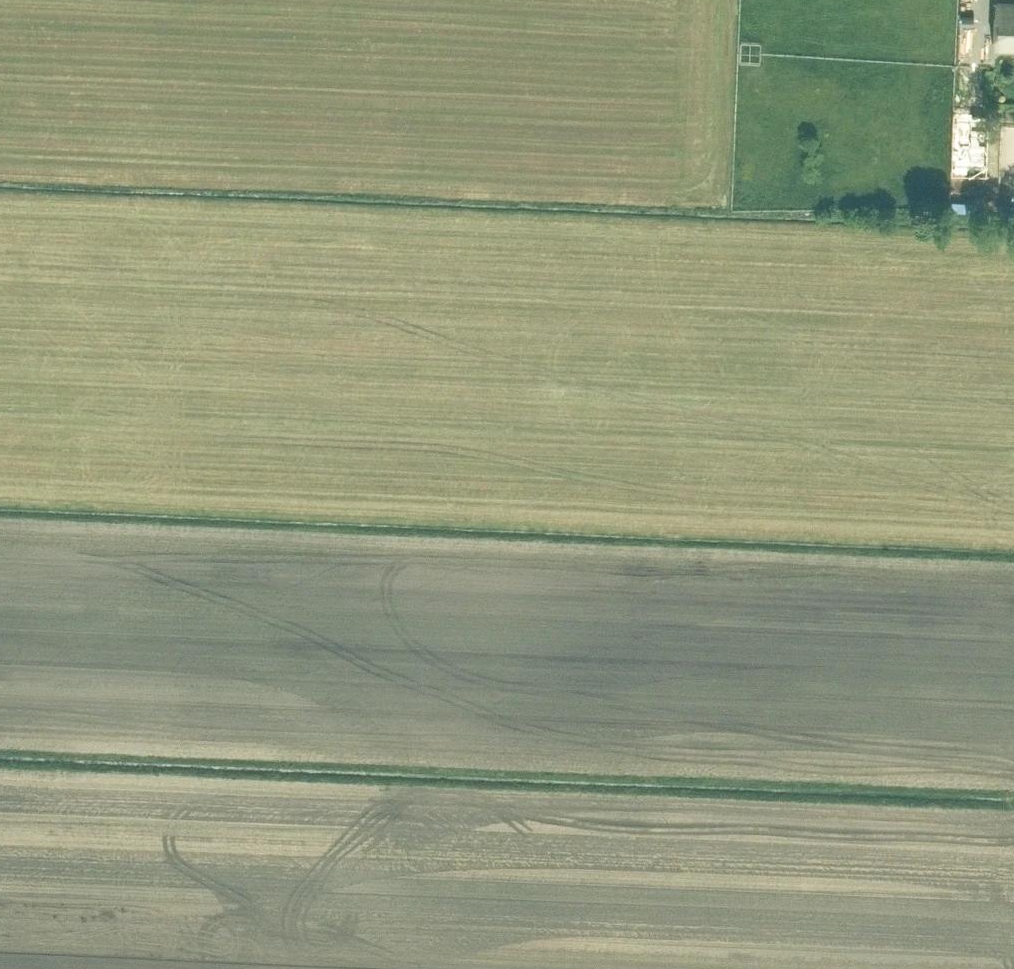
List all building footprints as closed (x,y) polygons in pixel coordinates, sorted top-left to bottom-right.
[(996,47),(1013,48),(1013,2),(997,2),(996,47)] [(953,178),(985,179),(987,116),(955,114),(953,178)]
